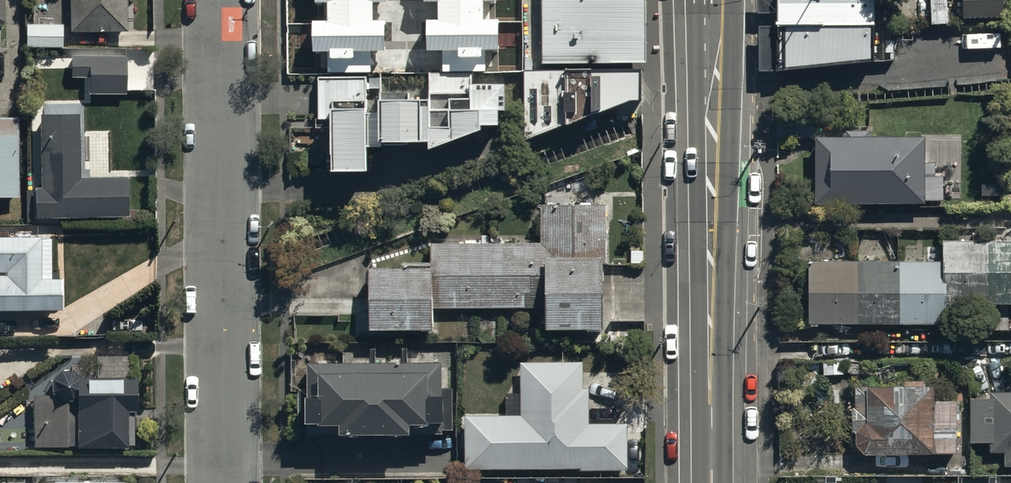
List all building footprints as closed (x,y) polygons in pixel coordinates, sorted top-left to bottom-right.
[(69,29),(125,29),(125,0),(69,0),(69,29)] [(327,72),(371,71),(371,52),(385,52),(385,20),(373,20),(373,2),(387,2),(387,0),(314,0),(314,2),(328,2),(328,21),(313,21),(313,51),(327,51),(327,72)] [(424,1),(438,1),(439,20),(426,20),(426,50),(442,50),(442,72),(485,71),(485,49),(497,49),(497,19),(482,20),(482,1),(498,0),(424,0),(424,1)] [(637,0),(541,0),(541,57),(638,56),(637,0)] [(774,64),(872,54),(874,0),(776,0),(774,64)] [(964,19),(1004,17),(1003,0),(963,0),(964,19)] [(61,20),(25,21),(25,45),(61,44),(61,20)] [(126,52),(70,51),(70,74),(90,75),(90,92),(125,93),(126,52)] [(563,63),(524,64),(523,134),(627,92),(639,92),(638,59),(563,62),(563,63)] [(371,84),(321,84),(321,124),(319,124),(320,134),(333,134),(333,167),(367,167),(368,146),(383,146),(383,140),(431,139),(431,143),(481,126),(481,122),(500,122),(500,110),(506,110),(506,87),(475,87),(475,81),(431,81),(431,95),(371,95),(371,84)] [(79,107),(38,107),(38,183),(33,183),(33,191),(29,191),(30,199),(32,199),(32,214),(126,213),(125,172),(79,172),(79,107)] [(16,193),(17,111),(0,111),(0,193),(16,193)] [(813,131),(813,199),(943,200),(943,172),(934,172),(934,157),(923,157),(923,131),(870,130),(870,125),(844,125),(844,131),(813,131)] [(427,258),(369,258),(369,320),(431,320),(431,303),(541,303),(541,321),(602,321),(602,255),(605,255),(605,199),(541,199),(541,236),(427,236),(427,258)] [(0,232),(0,304),(59,303),(59,272),(40,273),(40,232),(0,232)] [(808,255),(806,318),(945,322),(945,300),(1010,302),(1010,235),(940,234),(939,259),(808,255)] [(124,404),(136,404),(135,370),(127,370),(127,353),(94,354),(94,358),(70,359),(54,368),(54,392),(34,392),(34,440),(78,439),(78,441),(125,441),(124,404)] [(593,357),(518,357),(517,412),(465,411),(465,462),(626,464),(627,419),(593,419),(593,357)] [(442,362),(307,362),(307,434),(452,434),(452,388),(442,388),(442,362)] [(855,438),(862,448),(956,448),(956,395),(933,395),(933,380),(854,380),(854,402),(850,402),(850,426),(855,426),(855,438)] [(1003,461),(1010,461),(1010,387),(989,387),(989,394),(969,394),(969,438),(989,437),(989,447),(1003,447),(1003,461)]
